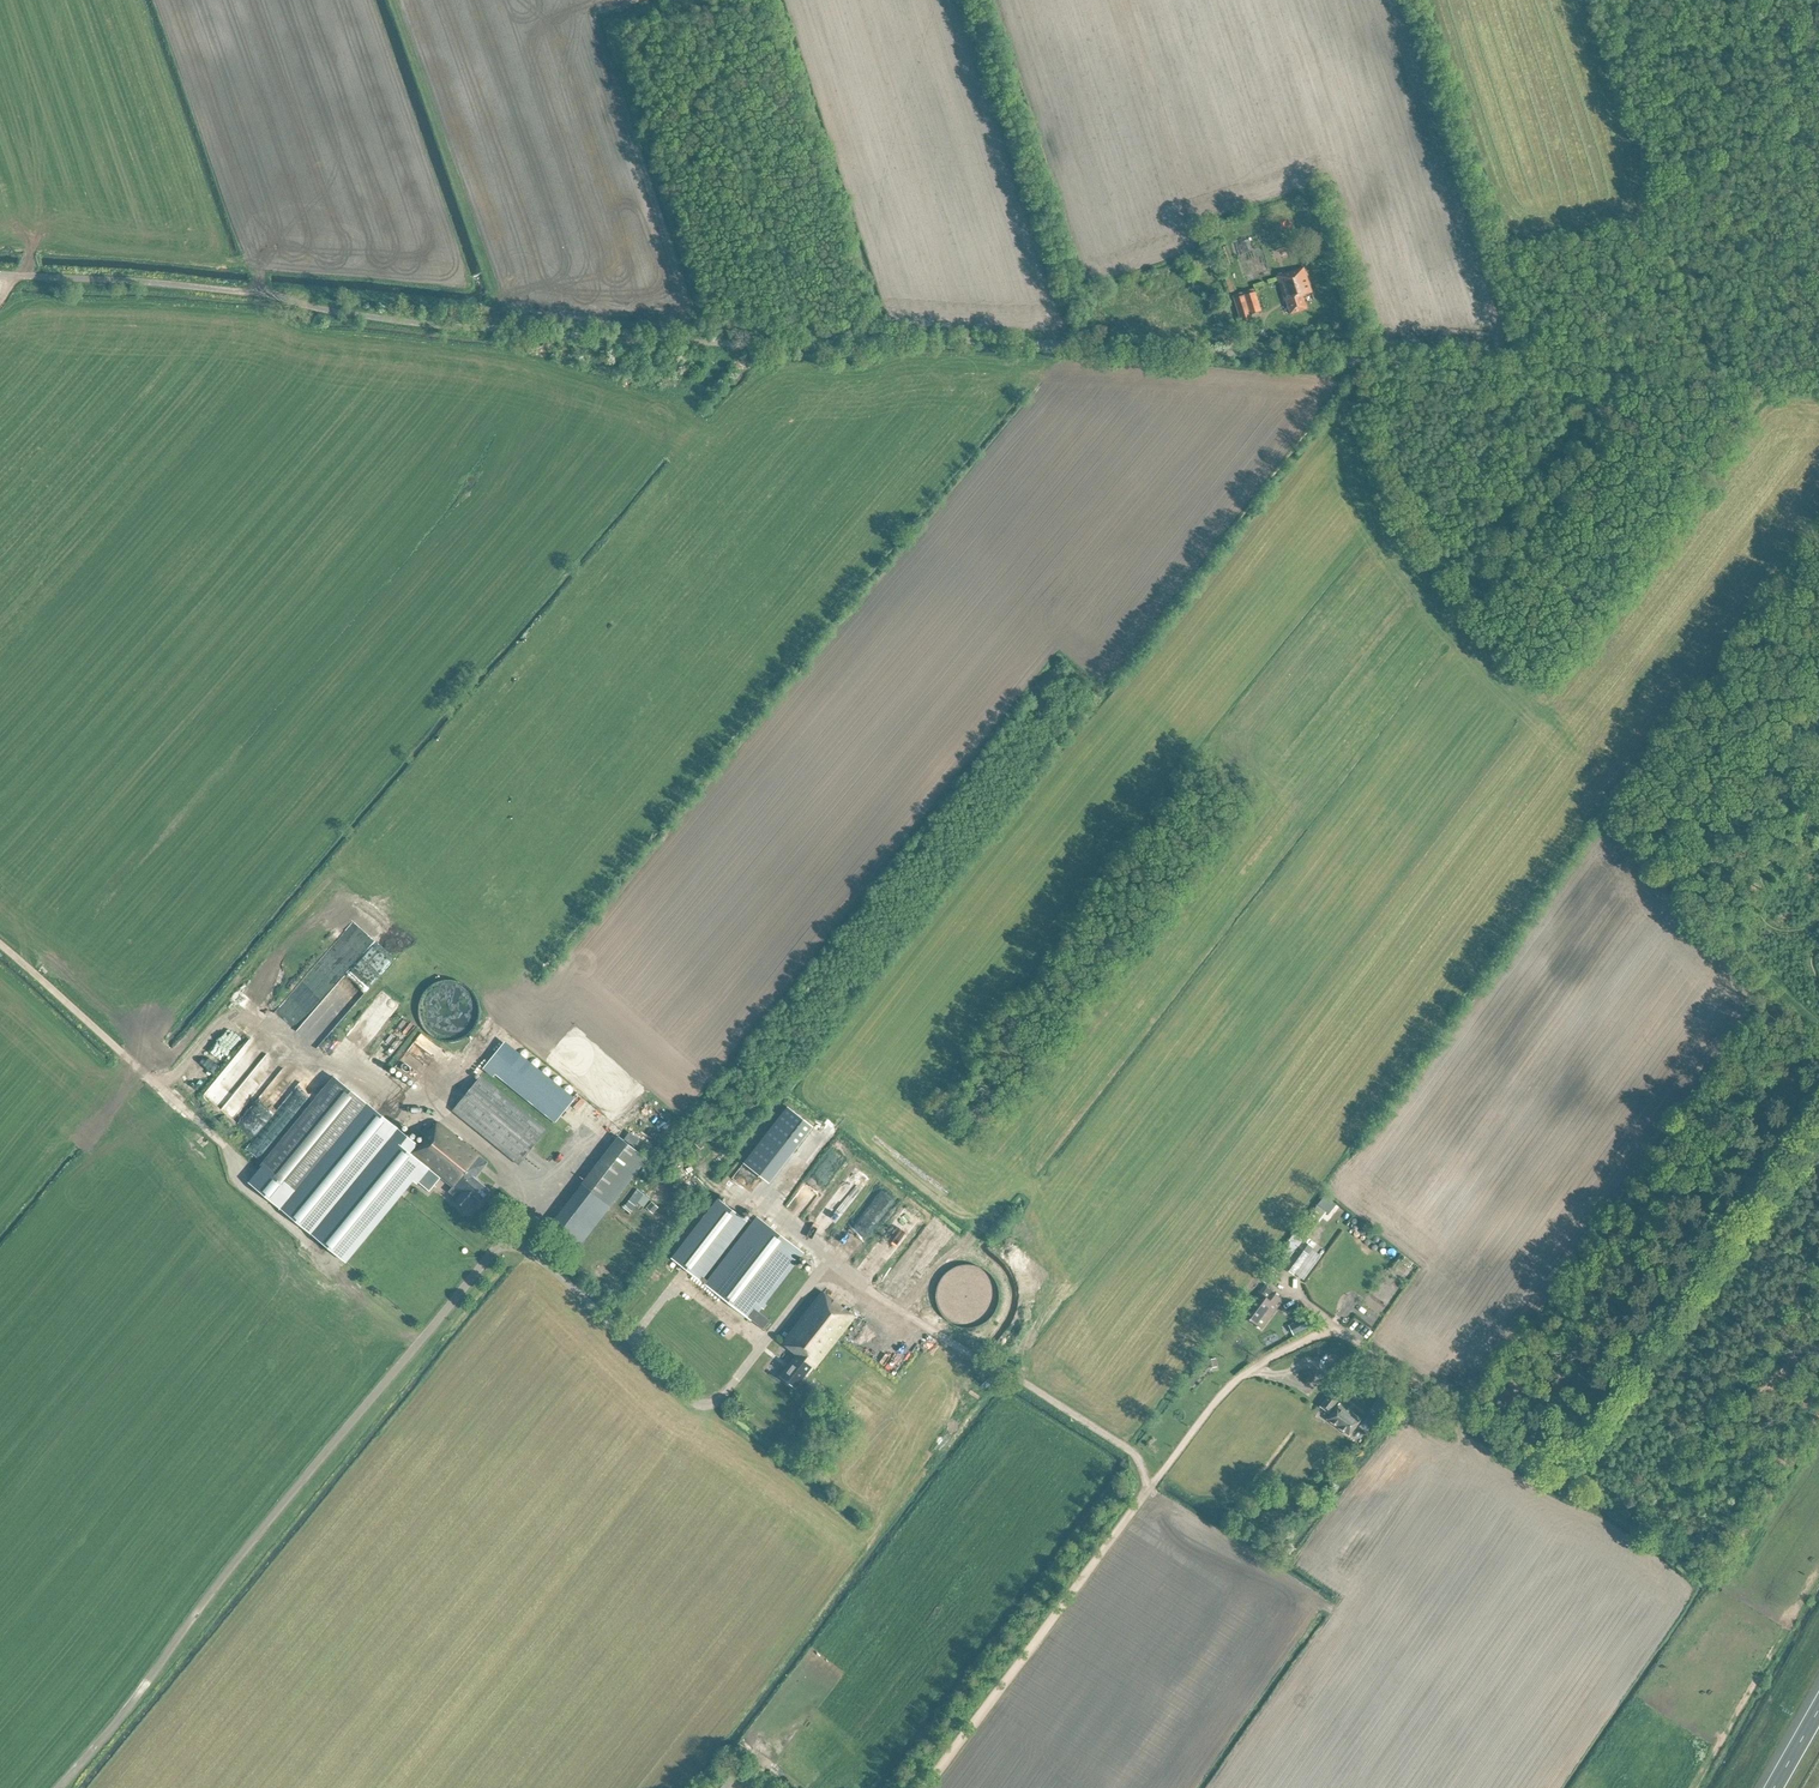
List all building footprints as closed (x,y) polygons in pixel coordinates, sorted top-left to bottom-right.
[(1224,265),(1232,262),(1227,246),(1219,249),(1224,265)] [(1302,296),(1312,293),(1304,268),(1277,276),(1284,301),(1286,301),(1290,314),(1306,309),(1302,296)] [(1255,292),(1244,296),(1239,292),(1233,299),(1241,323),(1251,320),(1250,315),(1261,311),(1255,292)] [(348,1009),(386,968),(366,949),(328,990),(348,1009)] [(468,1035),(473,1030),(477,1024),(479,1017),(480,1010),(479,1004),(477,997),(473,992),(468,986),(462,983),(456,980),(448,979),(442,980),(435,983),(429,986),(424,992),(421,998),(419,1004),(418,1011),(419,1018),(421,1024),(425,1030),(430,1035),(436,1038),(443,1041),(449,1042),(456,1041),(463,1038),(468,1035)] [(430,1064),(441,1045),(420,1032),(409,1051),(430,1064)] [(555,1123),(575,1098),(505,1041),(482,1068),(493,1077),(495,1074),(555,1123)] [(270,1116),(255,1105),(284,1065),(265,1050),(221,1110),(256,1136),(270,1116)] [(419,1145),(333,1076),(246,1180),(345,1263),(425,1164),(460,1193),(456,1199),(466,1209),(476,1197),(480,1200),(489,1190),(475,1178),(488,1163),(438,1122),(419,1145)] [(519,1164),(547,1130),(481,1076),(453,1111),(519,1164)] [(795,1149),(813,1126),(788,1107),(770,1130),(789,1144),(795,1149)] [(706,1133),(696,1146),(700,1149),(708,1138),(722,1149),(724,1146),(710,1135),(710,1136),(706,1133)] [(578,1248),(610,1206),(647,1158),(617,1135),(581,1183),(584,1186),(552,1228),(578,1248)] [(760,1166),(754,1163),(748,1163),(741,1166),(736,1170),(733,1176),(732,1182),(733,1189),(736,1194),(741,1198),(748,1201),(754,1201),(760,1198),(765,1194),(769,1189),(770,1182),(769,1176),(765,1170),(760,1166)] [(856,1167),(850,1176),(862,1186),(869,1177),(856,1167)] [(1324,1195),(1316,1204),(1328,1213),(1335,1203),(1324,1195)] [(707,1280),(703,1277),(747,1221),(717,1198),(671,1258),(701,1281),(701,1280),(705,1283),(705,1284),(763,1329),(770,1320),(759,1311),(804,1253),(756,1216),(707,1280)] [(653,1213),(658,1207),(652,1201),(646,1207),(653,1213)] [(1368,1228),(1358,1221),(1352,1228),(1363,1235),(1368,1228)] [(1293,1274),(1308,1253),(1297,1245),(1282,1266),(1293,1274)] [(915,1250),(899,1268),(912,1280),(932,1259),(925,1252),(921,1256),(915,1250)] [(1280,1262),(1275,1258),(1269,1267),(1274,1271),(1280,1262)] [(1263,1280),(1268,1284),(1275,1273),(1270,1270),(1263,1280)] [(1245,1316),(1262,1329),(1283,1301),(1264,1286),(1244,1312),(1247,1314),(1245,1316)] [(814,1368),(854,1316),(822,1291),(782,1343),(797,1355),(780,1376),(795,1387),(811,1366),(814,1368)] [(1312,1325),(1307,1315),(1298,1320),(1303,1330),(1312,1325)] [(1205,1372),(1219,1370),(1217,1356),(1203,1358),(1205,1372)] [(1328,1412),(1341,1395),(1334,1389),(1320,1406),(1328,1412)] [(1379,1420),(1392,1404),(1381,1396),(1369,1412),(1379,1420)] [(1349,1435),(1361,1419),(1339,1403),(1327,1419),(1349,1435)] [(731,1785),(740,1774),(730,1766),(721,1777),(712,1787),(729,1787),(731,1785)]
